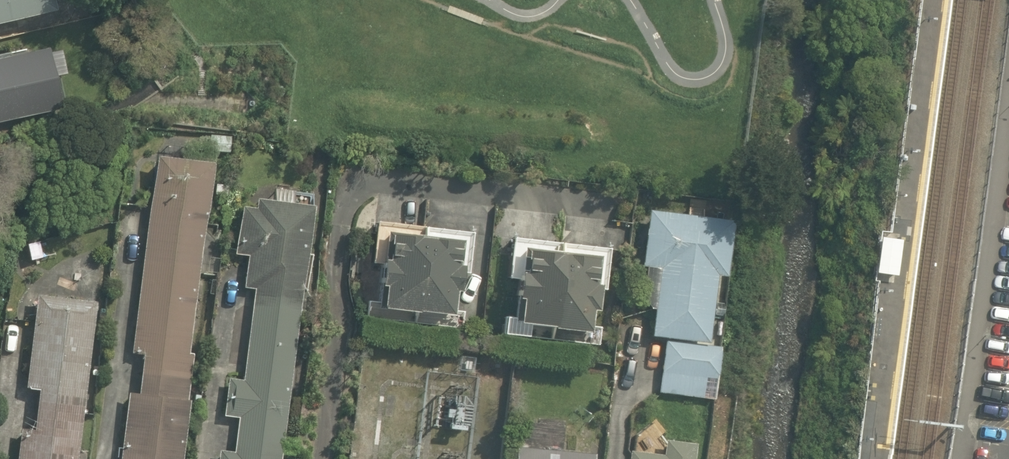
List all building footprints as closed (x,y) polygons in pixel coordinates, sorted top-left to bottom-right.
[(59,10),(56,0),(0,0),(0,23),(59,10)] [(61,104),(46,46),(0,58),(0,119),(61,104)] [(123,444),(121,458),(184,458),(216,162),(155,155),(132,354),(142,355),(138,390),(134,390),(128,445),(123,444)] [(243,289),(252,290),(249,316),(232,314),(230,337),(221,417),(238,419),(237,420),(243,421),(239,454),(217,451),(216,458),(285,458),(312,213),(244,205),(238,259),(247,260),(243,289)] [(735,227),(727,226),(728,215),(666,209),(665,210),(651,209),(645,265),(660,266),(652,335),(712,341),(719,272),(730,273),(735,227)] [(882,237),(877,273),(897,276),(902,239),(882,237)] [(449,277),(453,242),(404,238),(402,258),(387,257),(382,307),(453,314),(456,277),(449,277)] [(601,252),(528,246),(521,323),(594,329),(601,252)] [(21,438),(18,458),(79,458),(100,298),(41,290),(27,391),(40,393),(33,440),(21,438)] [(666,342),(662,388),(726,394),(730,347),(666,342)] [(654,430),(636,444),(634,458),(696,458),(697,441),(687,440),(688,432),(654,430)] [(597,451),(517,446),(516,458),(597,458),(597,451)]
